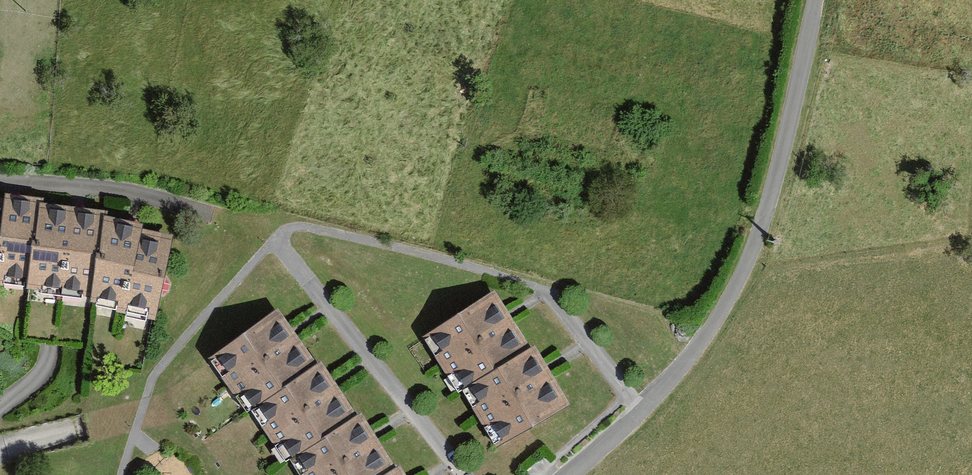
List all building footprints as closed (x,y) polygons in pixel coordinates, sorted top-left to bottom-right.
[(0,213),(0,295),(31,295),(31,306),(96,307),(96,324),(121,324),(121,333),(159,334),(160,305),(174,306),(176,250),(145,249),(146,236),(103,235),(103,225),(37,223),(37,214),(0,213)] [(503,288),(435,335),(512,439),(581,405),(503,288)] [(224,354),(312,474),(418,474),(410,461),(367,413),(331,361),(285,310),(224,354)]
